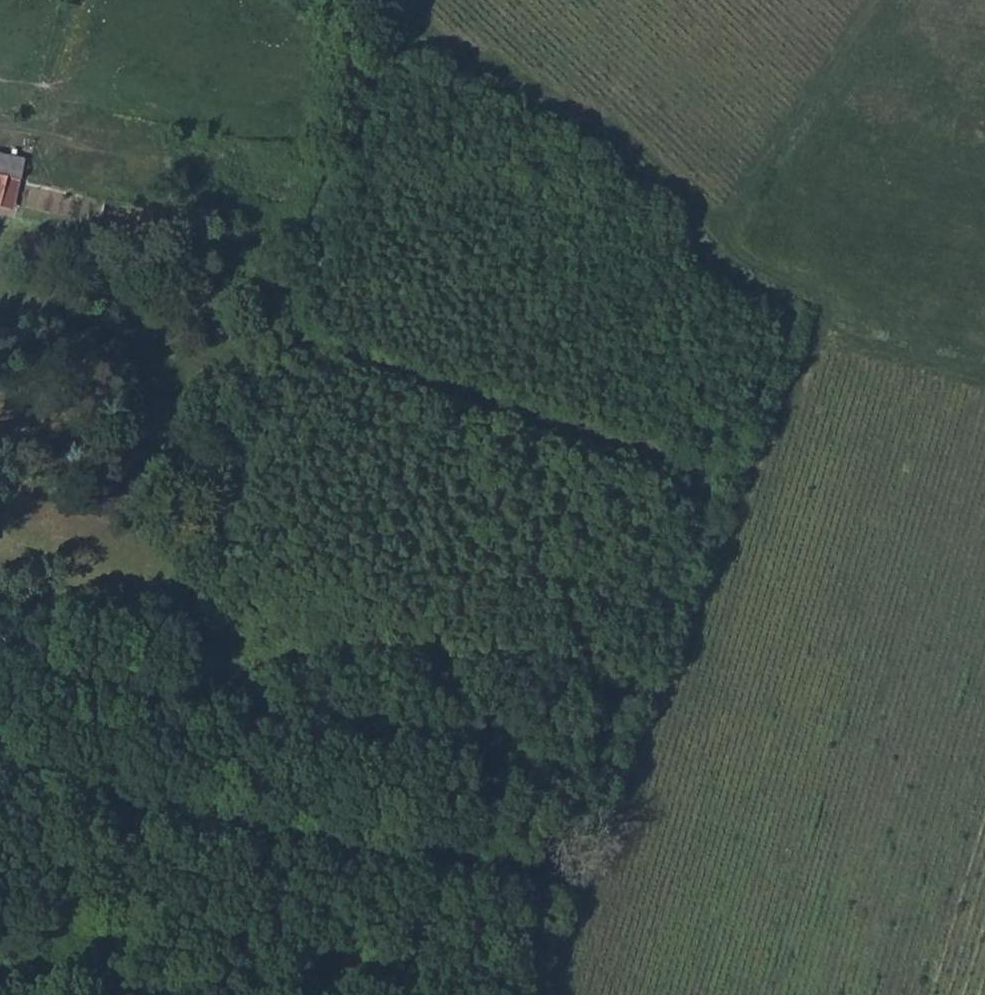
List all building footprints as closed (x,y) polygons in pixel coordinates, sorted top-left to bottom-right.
[(12,172),(66,184),(74,148),(37,140),(33,157),(0,150),(0,170),(12,172)] [(7,200),(12,172),(0,170),(0,199),(7,200)]
